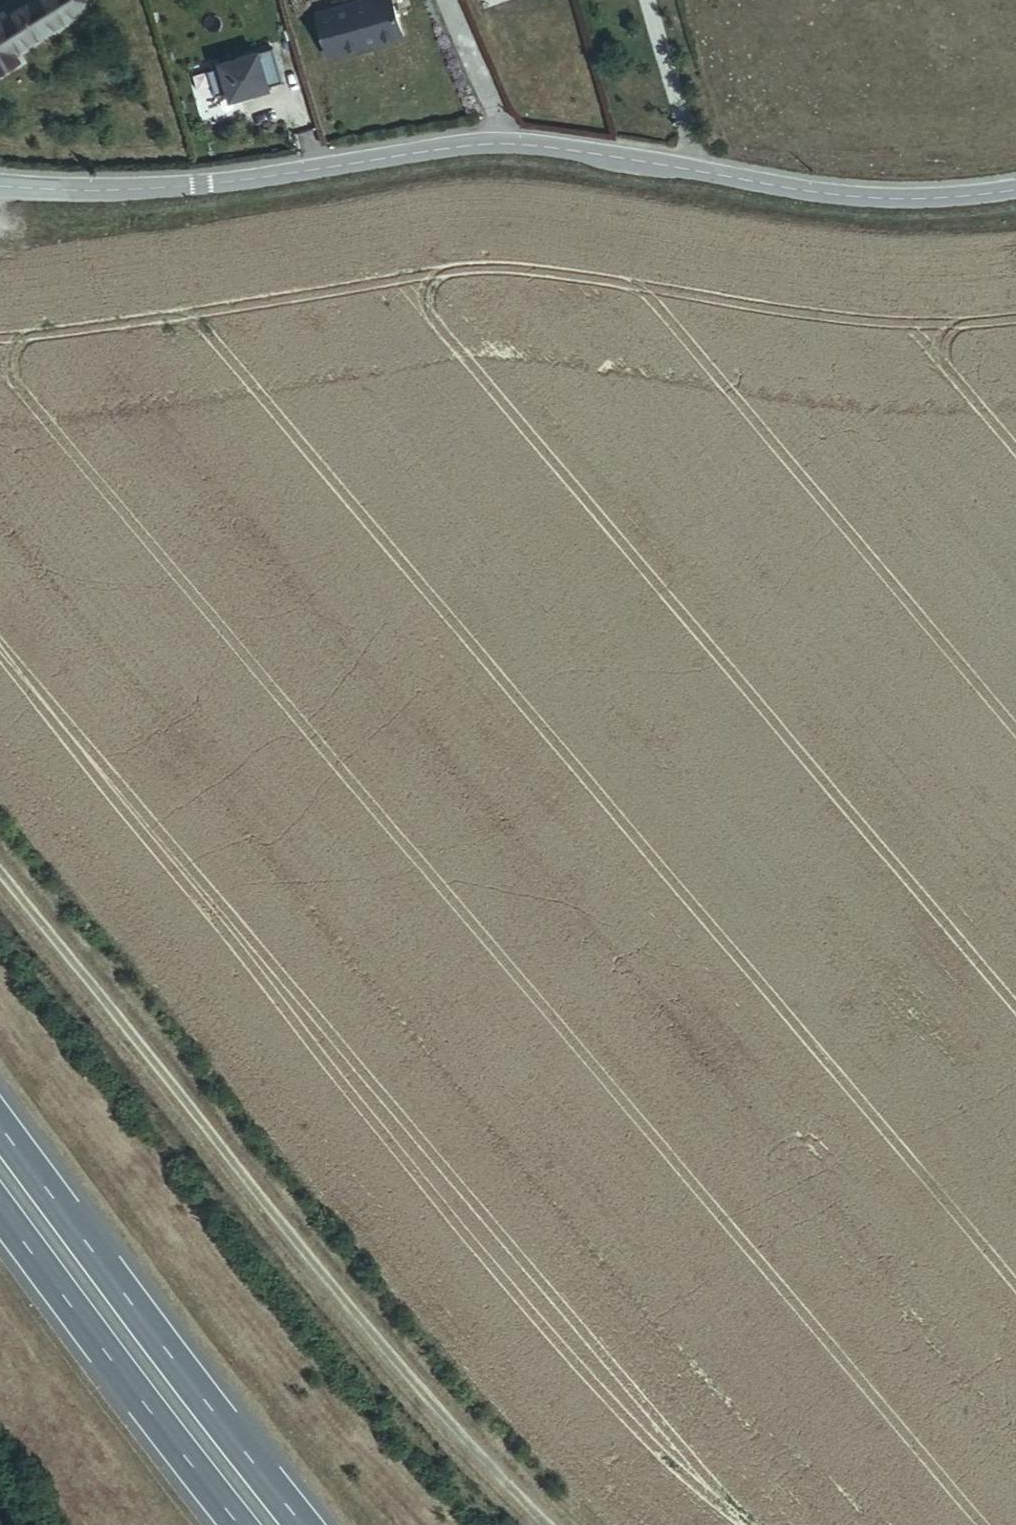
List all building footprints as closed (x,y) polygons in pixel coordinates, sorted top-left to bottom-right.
[(87,20),(105,6),(100,0),(44,0),(0,32),(0,64),(77,8),(87,20)] [(414,0),(359,0),(336,7),(348,50),(422,29),(414,0)] [(87,20),(77,8),(0,64),(0,69),(6,77),(22,66),(33,77),(49,62),(44,52),(87,20)] [(262,50),(268,84),(279,82),(274,48),(262,50)] [(261,55),(210,64),(216,93),(226,91),(228,104),(269,96),(261,55)]
